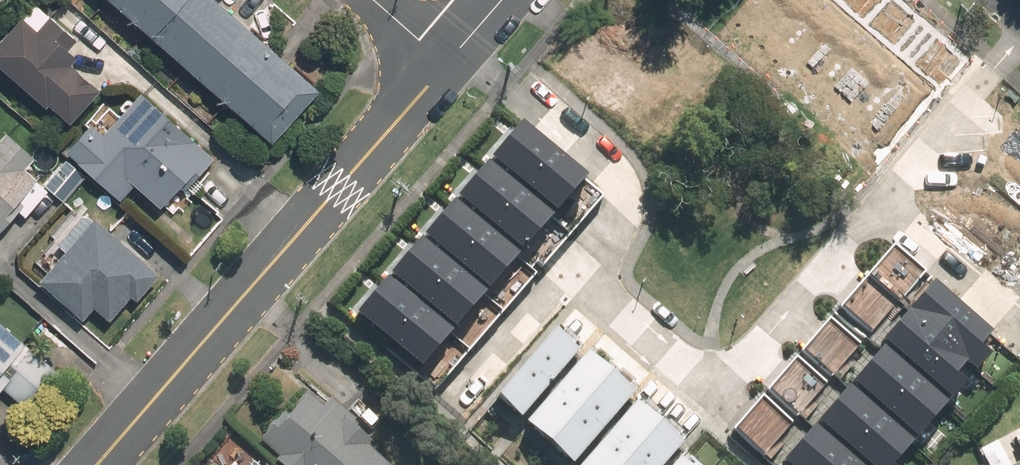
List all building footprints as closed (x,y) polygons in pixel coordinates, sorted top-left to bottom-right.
[(267,144),(314,91),(211,0),(104,0),(267,144)] [(0,43),(0,68),(65,126),(95,92),(66,67),(74,58),(66,51),(74,41),(50,20),(36,35),(20,21),(0,43)] [(87,121),(59,152),(118,204),(133,187),(160,211),(183,185),(192,194),(218,165),(135,91),(111,117),(105,112),(93,126),(87,121)] [(554,216),(587,178),(522,121),(489,159),(554,216)] [(15,212),(20,216),(45,189),(24,170),(33,159),(3,132),(0,136),(0,228),(15,212)] [(521,254),(554,216),(489,159),(455,197),(521,254)] [(488,292),(521,254),(455,197),(422,235),(488,292)] [(137,301),(161,273),(94,214),(37,279),(82,318),(94,305),(110,319),(130,295),(137,301)] [(455,330),(488,292),(422,235),(389,273),(455,330)] [(422,368),(455,330),(389,273),(356,311),(422,368)] [(970,372),(1001,335),(933,278),(902,315),(970,372)] [(939,409),(970,372),(902,315),(871,351),(939,409)] [(57,372),(0,324),(0,389),(25,410),(57,372)] [(576,352),(552,330),(495,396),(519,418),(576,352)] [(908,445),(939,409),(871,351),(840,388),(908,445)] [(526,419),(551,439),(608,373),(584,353),(526,419)] [(632,395),(608,373),(551,439),(575,461),(632,395)] [(908,445),(840,388),(809,425),(857,464),(891,464),(908,445)] [(257,444),(281,464),(380,464),(364,451),(368,447),(349,430),(354,424),(328,402),(321,410),(305,396),(286,418),(283,415),(257,444)] [(660,422),(636,401),(580,464),(622,464),(660,422)] [(660,422),(622,464),(665,464),(685,443),(660,422)] [(809,425),(778,461),(783,464),(857,464),(809,425)] [(679,453),(669,464),(693,464),(679,453)]
